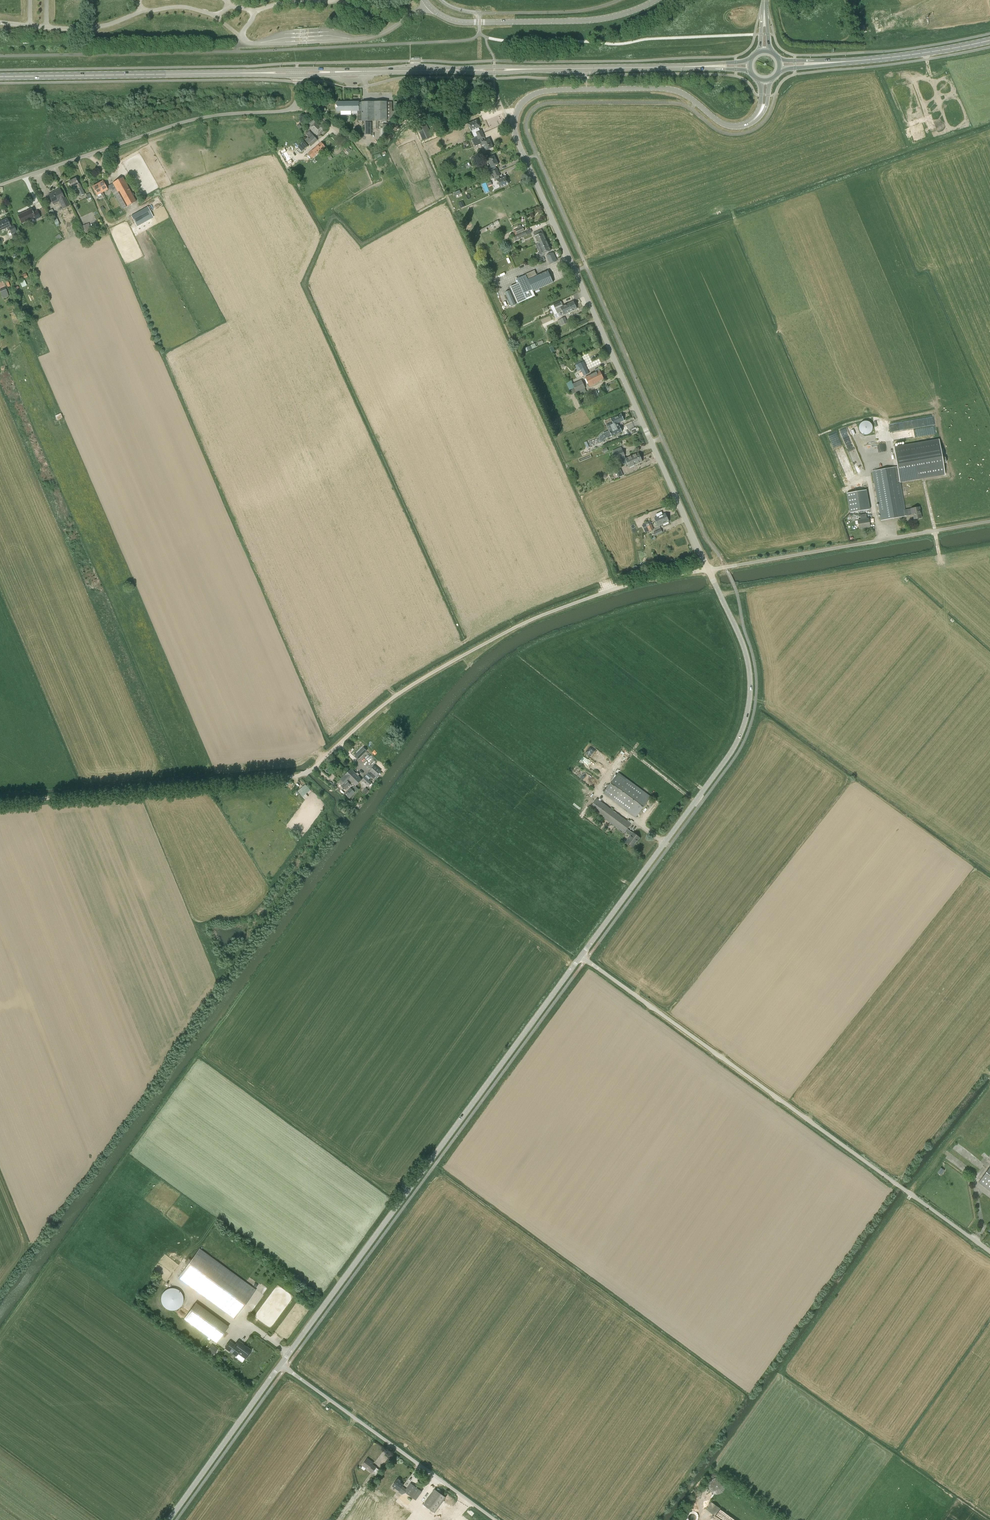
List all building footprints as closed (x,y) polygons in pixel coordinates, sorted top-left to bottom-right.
[(351,111),(351,102),(336,102),(337,111),(351,111)] [(358,111),(358,121),(362,121),(362,103),(358,103),(358,102),(351,102),(351,111),(358,111)] [(362,121),(387,121),(386,102),(362,102),(362,103),(362,121)] [(479,128),(480,127),(477,120),(468,124),(474,137),(477,136),(483,133),(481,130),(480,130),(479,128)] [(317,135),(325,127),(322,124),(320,125),(316,121),(309,128),(317,135)] [(428,128),(419,132),(423,141),(432,137),(428,128)] [(489,139),(484,141),(482,138),(485,137),(483,133),(477,136),(480,143),(482,142),(486,151),(493,148),(489,139)] [(313,135),(306,141),(311,146),(318,140),(315,137),(313,135)] [(308,146),(304,141),(297,147),(302,152),(308,146)] [(312,158),(325,147),(321,142),(308,154),(312,158)] [(290,153),(287,148),(279,151),(282,157),(290,153)] [(495,166),(498,165),(494,156),(487,159),(491,167),(487,168),(490,176),(493,174),(493,175),(499,172),(497,169),(496,169),(495,166)] [(506,177),(500,179),(499,177),(500,176),(499,172),(493,175),(496,181),(497,181),(500,188),(508,184),(509,184),(506,177)] [(112,191),(122,209),(136,202),(122,178),(112,183),(113,184),(115,189),(112,191)] [(71,188),(74,186),(79,196),(84,194),(79,183),(78,184),(75,179),(68,182),(71,188)] [(102,182),(98,184),(102,192),(106,190),(106,192),(111,189),(112,191),(115,189),(113,184),(106,187),(102,182)] [(97,195),(100,194),(102,196),(104,195),(102,192),(98,184),(92,187),(97,195)] [(60,189),(55,191),(56,192),(49,195),(53,204),(52,202),(58,200),(63,209),(69,206),(65,198),(64,198),(60,189)] [(148,207),(131,216),(137,227),(153,217),(148,207)] [(36,220),(40,218),(37,211),(33,213),(31,209),(18,216),(22,224),(35,217),(36,220)] [(57,219),(52,209),(50,210),(48,211),(53,221),(57,219)] [(6,228),(8,231),(10,230),(11,232),(10,233),(13,239),(19,236),(14,225),(11,227),(7,219),(0,222),(0,231),(6,228)] [(81,225),(84,232),(91,229),(88,222),(81,225)] [(520,225),(517,226),(518,229),(514,230),(513,231),(515,235),(525,231),(523,227),(521,227),(520,225)] [(531,230),(514,237),(515,241),(520,239),(520,238),(527,235),(527,234),(532,232),(531,230)] [(542,242),(546,240),(541,230),(533,234),(538,244),(542,242)] [(546,240),(542,242),(538,244),(536,245),(540,255),(543,254),(543,255),(551,251),(546,240)] [(556,260),(554,253),(547,256),(551,264),(557,261),(556,260)] [(525,275),(528,280),(533,292),(553,283),(548,271),(537,276),(535,271),(525,275)] [(518,279),(524,293),(530,291),(524,277),(518,279)] [(9,296),(5,288),(0,290),(0,291),(3,299),(9,296)] [(504,304),(506,308),(515,305),(509,289),(504,292),(508,303),(504,304)] [(575,305),(573,302),(555,310),(557,313),(558,313),(575,305)] [(577,309),(575,305),(558,313),(560,317),(564,315),(577,309)] [(566,320),(565,317),(557,321),(560,326),(567,323),(566,320)] [(544,318),(537,321),(539,326),(546,323),(544,318)] [(583,361),(576,365),(578,370),(581,369),(586,367),(583,361)] [(589,373),(586,367),(581,369),(582,372),(579,373),(581,377),(589,373)] [(588,381),(597,377),(602,375),(599,368),(595,369),(597,372),(586,377),(588,381)] [(602,375),(597,377),(588,381),(590,386),(598,382),(598,381),(604,379),(602,375)] [(572,389),(571,389),(572,390),(583,384),(581,380),(578,381),(573,384),(574,387),(571,388),(572,389)] [(575,393),(585,388),(583,384),(572,390),(570,391),(572,394),(575,393)] [(607,427),(613,424),(615,429),(609,431),(612,436),(622,432),(618,423),(621,422),(624,420),(621,415),(621,414),(611,419),(611,420),(605,423),(607,427)] [(891,431),(921,427),(920,419),(890,423),(891,431)] [(859,427),(859,428),(859,430),(860,431),(860,432),(861,433),(862,434),(863,434),(865,435),(866,435),(867,435),(868,434),(870,433),(871,432),(872,431),(872,430),(873,428),(872,426),(872,425),(871,424),(871,423),(869,422),(868,421),(867,421),(866,421),(864,421),(863,422),(862,422),(861,423),(860,425),(859,425),(859,427)] [(942,457),(939,440),(894,447),(898,466),(900,481),(945,473),(943,463),(946,462),(945,457),(942,457)] [(639,453),(625,459),(624,456),(625,456),(621,447),(613,451),(616,460),(621,458),(622,462),(623,464),(627,463),(628,464),(630,463),(629,461),(632,460),(633,461),(636,460),(636,459),(640,457),(639,453)] [(634,465),(642,461),(640,457),(636,459),(636,460),(633,461),(632,460),(629,461),(630,463),(628,464),(629,467),(634,465)] [(898,466),(872,471),(881,521),(913,515),(914,519),(921,518),(919,507),(906,509),(900,481),(898,466)] [(661,511),(657,513),(659,516),(654,518),(655,519),(654,520),(655,522),(660,520),(661,521),(664,519),(663,518),(667,517),(666,513),(663,514),(661,511)] [(858,520),(859,529),(870,527),(868,518),(867,519),(866,514),(860,515),(861,520),(858,520)] [(658,526),(669,521),(667,517),(663,518),(664,519),(661,521),(660,520),(655,522),(656,525),(657,524),(658,526)] [(661,529),(654,533),(655,536),(656,537),(663,534),(662,533),(661,529)] [(366,751),(363,748),(354,757),(358,760),(366,751)] [(609,770),(613,766),(597,751),(593,755),(609,770)] [(380,771),(374,766),(368,773),(374,779),(380,771)] [(356,786),(361,780),(358,776),(359,775),(357,772),(355,774),(351,769),(347,773),(351,777),(349,779),(350,781),(356,786)] [(340,779),(346,785),(350,781),(349,779),(351,777),(347,773),(340,779)] [(636,817),(651,797),(618,773),(603,794),(636,817)] [(362,780),(368,787),(373,781),(372,780),(371,781),(365,776),(362,780)] [(355,793),(351,788),(345,794),(350,798),(355,793)] [(590,808),(624,834),(626,832),(631,836),(626,843),(633,847),(640,838),(633,833),(628,829),(632,824),(597,798),(590,808)] [(978,1183),(989,1191),(989,1167),(978,1183)] [(234,1318),(255,1289),(246,1282),(200,1249),(190,1262),(179,1278),(234,1318)] [(161,1301),(161,1303),(162,1304),(163,1306),(164,1308),(166,1309),(167,1310),(169,1310),(171,1311),(173,1311),(175,1310),(177,1310),(179,1308),(180,1307),(181,1306),(182,1304),(183,1302),(183,1300),(183,1298),(183,1296),(182,1294),(181,1292),(179,1291),(178,1290),(176,1289),(174,1288),(172,1288),(170,1288),(168,1289),(166,1290),(165,1291),(163,1292),(162,1294),(161,1296),(161,1298),(161,1300),(161,1301)] [(216,1343),(228,1326),(196,1303),(184,1319),(207,1336),(211,1339),(216,1343)] [(239,1352),(246,1358),(251,1352),(244,1346),(238,1341),(234,1346),(230,1342),(225,1348),(235,1357),(239,1352)] [(214,1347),(211,1345),(207,1350),(213,1354),(217,1349),(214,1347)] [(373,1463),(367,1458),(362,1465),(372,1472),(376,1467),(372,1464),(373,1463)] [(708,1487),(709,1489),(710,1491),(711,1492),(713,1493),(715,1494),(717,1494),(719,1494),(721,1493),(722,1492),(723,1490),(724,1489),(725,1487),(724,1485),(724,1483),(723,1481),(721,1480),(720,1479),(718,1478),(716,1478),(714,1479),(712,1480),(710,1481),(709,1483),(709,1484),(708,1486),(708,1487)] [(397,1480),(392,1485),(399,1491),(398,1492),(402,1495),(397,1501),(406,1508),(413,1498),(416,1500),(422,1491),(410,1483),(406,1489),(402,1487),(403,1485),(400,1482),(401,1481),(400,1481),(398,1479),(397,1479),(397,1480)] [(446,1497),(435,1489),(423,1505),(434,1513),(446,1497)] [(705,1508),(714,1515),(720,1507),(710,1501),(705,1508)] [(404,1519),(427,1519),(428,1518),(412,1508),(404,1519)] [(713,1518),(716,1519),(735,1519),(719,1509),(715,1514),(716,1515),(713,1518)] [(697,1516),(697,1515),(696,1513),(696,1512),(695,1511),(694,1511),(693,1510),(691,1510),(690,1510),(688,1510),(687,1511),(686,1512),(686,1513),(685,1514),(685,1516),(685,1517),(685,1518),(686,1519),(695,1519),(696,1519),(696,1518),(697,1517),(697,1516)]
